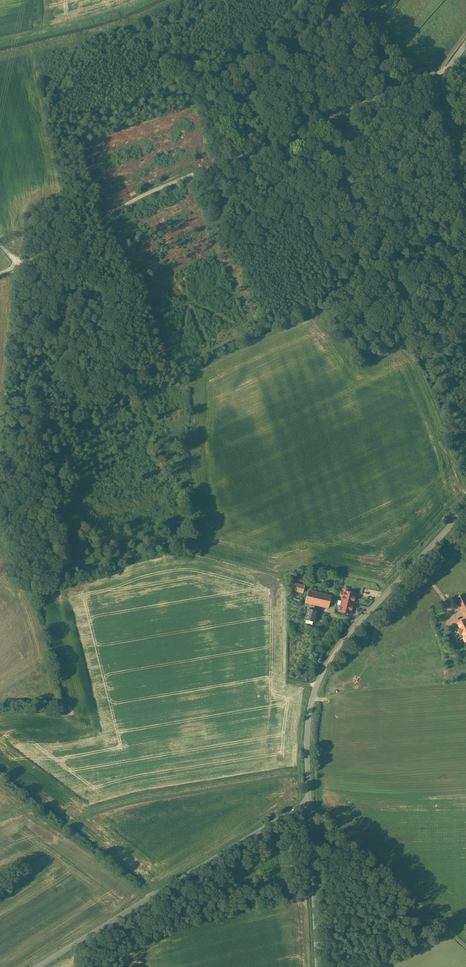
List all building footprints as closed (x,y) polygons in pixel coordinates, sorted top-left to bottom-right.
[(305,585),(293,582),(291,590),(303,593),(305,585)] [(308,590),(305,604),(328,609),(331,595),(308,590)] [(355,594),(343,592),(338,612),(350,614),(355,594)] [(456,598),(465,619),(465,595),(465,594),(456,598)] [(317,612),(307,609),(304,620),(314,623),(317,612)] [(451,627),(458,641),(463,638),(465,644),(465,620),(451,627)]
